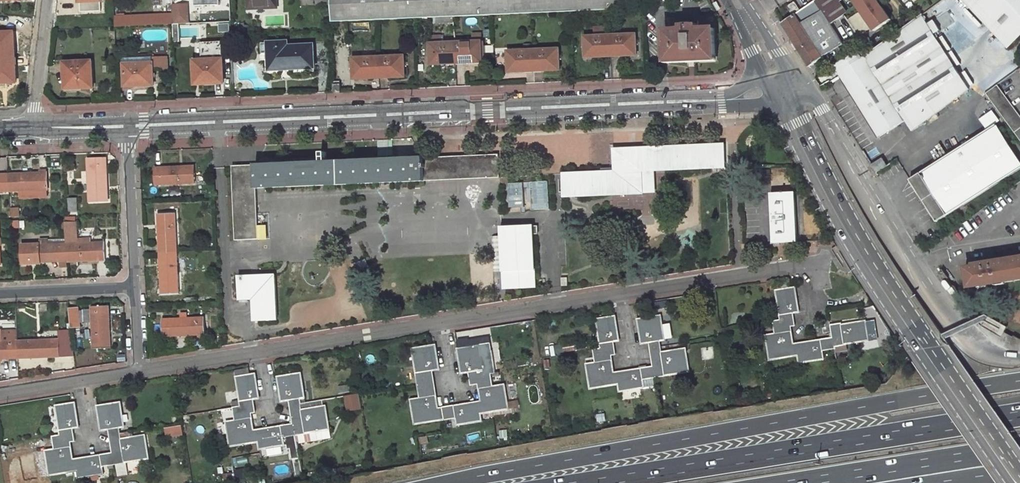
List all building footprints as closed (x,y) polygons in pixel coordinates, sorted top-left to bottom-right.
[(243,11),(272,10),(272,0),(242,0),(243,11)] [(625,0),(328,0),(330,24),(605,11),(622,11),(628,6),(625,0)] [(830,24),(847,13),(840,2),(843,0),(817,0),(815,2),(821,11),(830,24)] [(875,32),(921,0),(853,0),(875,32)] [(1010,45),(1019,38),(1019,0),(977,0),(1010,45)] [(795,15),(801,25),(821,11),(815,2),(800,12),(795,15)] [(794,3),(787,8),(793,17),(795,15),(800,12),(794,3)] [(169,26),(186,25),(185,6),(168,7),(169,26)] [(905,123),(976,77),(933,8),(875,51),(867,56),(862,49),(816,78),(822,87),(830,82),(831,84),(842,77),(872,126),(897,110),(905,123)] [(801,25),(822,59),(843,44),(830,24),(821,11),(801,25)] [(810,68),(822,59),(801,25),(795,15),(793,17),(782,24),(810,68)] [(666,29),(661,29),(662,66),(712,64),(711,30),(695,30),(695,24),(666,24),(666,29)] [(606,35),(607,55),(614,55),(615,56),(632,55),(631,34),(606,35)] [(606,35),(580,36),(581,57),(600,57),(600,55),(607,55),(606,35)] [(204,57),(224,55),(223,41),(203,42),(204,57)] [(459,62),(478,62),(476,41),(451,42),(452,61),(459,61),(459,62)] [(451,42),(426,43),(427,64),(445,63),(445,62),(452,61),(451,42)] [(283,44),(259,45),(261,76),(310,74),(308,47),(283,48),(283,44)] [(875,51),(870,44),(862,49),(867,56),(875,51)] [(536,72),(555,71),(554,50),(529,51),(530,70),(536,70),(536,72)] [(504,73),(522,72),(522,71),(530,70),(529,51),(503,52),(504,73)] [(382,80),(400,79),(399,58),(379,59),(379,53),(373,53),(373,59),(374,78),(382,78),(382,80)] [(16,83),(16,65),(14,65),(13,57),(0,57),(0,83),(16,83)] [(167,58),(153,59),(153,65),(153,70),(167,69),(167,58)] [(127,88),(154,86),(153,70),(153,65),(153,59),(125,61),(127,88)] [(373,59),(348,60),(349,81),(367,80),(367,78),(374,78),(373,59)] [(93,63),(67,65),(68,87),(83,86),(83,91),(95,90),(93,63)] [(223,63),(195,64),(196,86),(224,84),(223,63)] [(336,88),(336,85),(331,85),(330,88),(329,88),(329,94),(338,93),(338,88),(336,88)] [(997,86),(985,95),(1019,142),(1019,117),(997,86)] [(999,121),(993,111),(979,121),(985,130),(999,121)] [(994,127),(908,180),(934,221),(1019,167),(994,127)] [(564,175),(565,198),(644,195),(644,172),(726,169),(725,145),(614,151),(614,173),(564,175)] [(498,180),(497,159),(484,160),(484,180),(498,180)] [(887,166),(882,159),(872,166),(876,173),(887,166)] [(438,182),(437,161),(423,162),(423,160),(255,167),(255,171),(234,171),(237,240),(260,238),(258,191),(438,182)] [(484,160),(437,161),(438,182),(484,180),(484,160)] [(103,161),(86,162),(87,203),(105,203),(104,192),(100,192),(99,177),(104,177),(103,161)] [(163,169),(153,169),(154,187),(193,185),(193,168),(181,168),(181,173),(163,173),(163,169)] [(45,191),(44,173),(6,175),(7,193),(18,193),(18,188),(37,188),(38,191),(45,191)] [(530,210),(551,209),(550,181),(529,182),(530,210)] [(526,206),(525,182),(509,182),(510,207),(526,206)] [(796,194),(772,195),(775,244),(798,242),(796,194)] [(73,200),(64,200),(65,215),(73,215),(73,200)] [(174,214),(155,215),(156,227),(161,227),(162,246),(157,246),(158,255),(176,254),(174,214)] [(64,245),(65,263),(76,262),(76,259),(96,258),(96,262),(103,261),(102,243),(88,244),(87,240),(74,241),(74,244),(73,244),(72,222),(63,222),(64,245)] [(537,288),(534,236),(538,236),(538,228),(533,228),(533,227),(502,228),(503,237),(493,237),(495,273),(505,272),(506,289),(537,288)] [(37,245),(21,245),(21,264),(38,264),(38,261),(57,260),(57,263),(57,267),(65,267),(65,263),(64,245),(59,245),(46,246),(46,240),(37,241),(37,245)] [(159,279),(160,296),(178,295),(176,254),(158,255),(158,266),(162,265),(163,279),(159,279)] [(1015,257),(1015,259),(1002,261),(1001,259),(991,261),(990,259),(983,260),(984,262),(971,264),(971,266),(964,267),(968,287),(1019,279),(1019,256),(1015,257)] [(163,279),(162,265),(158,266),(155,266),(156,279),(159,279),(163,279)] [(275,276),(238,278),(239,301),(252,301),(253,322),(277,320),(275,276)] [(796,290),(777,293),(777,297),(782,323),(774,324),(776,336),(767,338),(771,361),(798,357),(799,364),(824,360),(824,352),(836,351),(835,348),(834,340),(833,340),(795,346),(793,329),(796,329),(794,316),(800,315),(796,290)] [(107,306),(89,307),(91,349),(108,348),(108,338),(103,338),(103,323),(107,322),(107,306)] [(77,324),(75,308),(67,308),(69,324),(77,324)] [(649,345),(650,350),(662,348),(661,343),(665,343),(662,318),(639,322),(643,346),(649,345)] [(203,319),(161,320),(162,338),(204,336),(203,319)] [(596,321),(601,350),(615,348),(614,344),(619,343),(616,319),(596,321)] [(869,321),(870,338),(877,337),(876,320),(869,321)] [(842,325),(831,327),(833,340),(834,340),(835,348),(869,343),(866,323),(842,327),(842,325)] [(14,359),(14,341),(13,331),(6,331),(6,342),(0,342),(0,360),(14,359)] [(56,331),(57,340),(58,340),(59,358),(68,358),(67,331),(56,331)] [(59,358),(58,340),(57,340),(14,341),(14,359),(27,359),(27,355),(43,354),(43,358),(59,358)] [(418,387),(434,385),(432,373),(440,372),(436,347),(413,351),(418,387)] [(480,348),(458,352),(462,375),(469,374),(470,379),(486,376),(480,348)] [(619,386),(617,375),(614,375),(611,357),(616,356),(615,348),(601,350),(594,351),(596,365),(587,366),(591,390),(619,386)] [(663,355),(662,348),(650,350),(653,369),(655,369),(656,379),(689,374),(686,351),(663,355)] [(655,369),(653,369),(617,375),(619,386),(620,393),(645,389),(644,381),(656,379),(655,369)] [(302,374),(279,377),(284,402),(289,401),(302,399),(306,398),(302,374)] [(256,375),(237,378),(241,407),(234,408),(235,417),(252,414),(257,413),(255,400),(260,399),(256,375)] [(486,376),(470,379),(471,387),(478,386),(481,403),(477,404),(479,415),(507,411),(504,387),(494,388),(492,375),(486,376)] [(443,421),(441,410),(438,411),(434,385),(418,387),(420,401),(411,403),(415,426),(443,421)] [(355,386),(341,389),(342,395),(356,393),(355,386)] [(360,394),(345,396),(347,411),(362,409),(360,394)] [(328,406),(304,410),(302,399),(289,401),(294,425),(295,425),(297,436),(331,430),(328,406)] [(62,437),(76,435),(75,430),(80,429),(77,404),(58,407),(62,437)] [(99,407),(103,431),(110,430),(111,436),(122,434),(121,428),(127,427),(123,404),(99,407)] [(480,423),(479,415),(477,404),(441,410),(443,421),(456,419),(457,427),(480,423)] [(227,423),(231,446),(259,442),(257,430),(255,431),(252,414),(235,417),(236,421),(227,423)] [(260,450),(285,446),(284,438),(297,436),(295,425),(294,425),(257,430),(259,442),(260,450)] [(183,426),(166,427),(167,436),(184,435),(183,426)] [(123,441),(122,434),(111,436),(114,456),(115,456),(117,465),(150,460),(147,437),(123,441)] [(56,450),(47,452),(51,476),(79,472),(78,462),(74,462),(71,442),(76,442),(76,435),(62,437),(55,438),(56,450)] [(115,456),(114,456),(78,462),(79,472),(80,480),(104,476),(103,468),(117,465),(115,456)]
